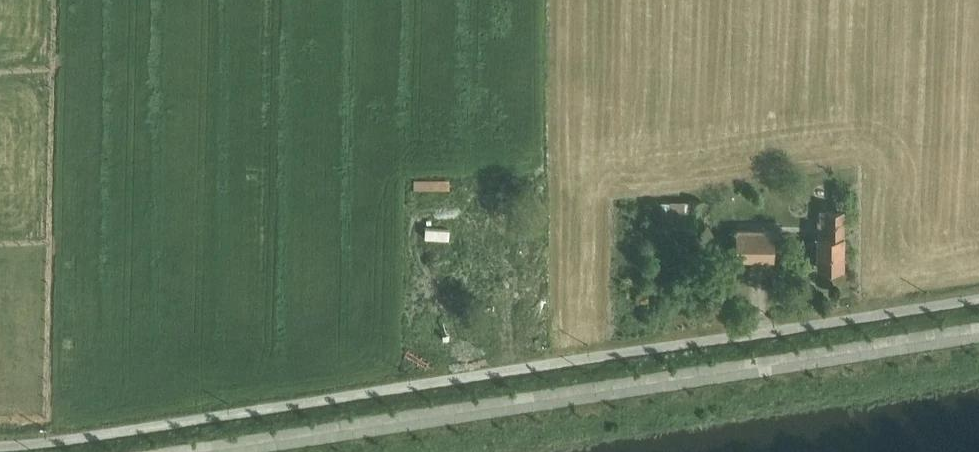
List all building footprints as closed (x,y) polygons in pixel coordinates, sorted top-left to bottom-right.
[(847,201),(817,201),(817,263),(847,263),(847,201)] [(663,205),(660,233),(695,238),(699,209),(663,205)] [(772,220),(729,220),(729,259),(772,259),(772,220)]
